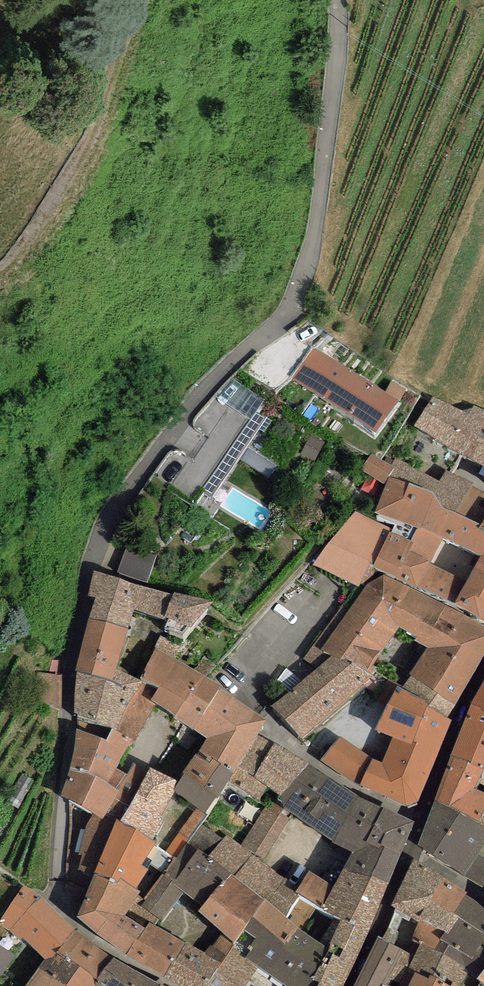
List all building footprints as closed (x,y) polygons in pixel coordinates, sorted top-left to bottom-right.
[(398,401),(315,346),(294,378),(377,433),(398,401)] [(204,491),(213,495),(266,418),(257,413),(263,400),(230,380),(192,424),(209,437),(192,460),(175,450),(152,477),(193,506),(204,491)] [(432,395),(414,427),(455,449),(483,465),(483,408),(475,403),(468,415),(432,395)] [(391,466),(372,454),(361,470),(383,484),(388,477),(394,468),(391,466)] [(396,457),(391,466),(394,468),(388,477),(433,491),(442,506),(455,512),(472,486),(474,482),(446,470),(440,481),(396,457)] [(388,477),(375,512),(419,529),(443,538),(481,554),(467,582),(430,564),(418,587),(483,620),(483,532),(479,529),(482,524),(455,512),(442,506),(433,491),(388,477)] [(472,486),(455,512),(482,524),(483,521),(483,497),(483,496),(483,492),(472,486)] [(391,529),(354,512),(329,542),(313,565),(356,587),(359,589),(370,563),(373,566),(389,532),(391,529)] [(430,564),(443,538),(419,529),(412,542),(389,532),(373,566),(418,587),(430,564)] [(128,542),(118,572),(148,582),(158,551),(128,542)] [(212,603),(173,591),(174,596),(94,571),(88,596),(95,598),(88,618),(129,628),(134,610),(168,621),(164,629),(183,635),(212,603)] [(322,650),(332,656),(368,674),(400,628),(417,637),(413,641),(427,647),(409,673),(413,674),(400,688),(429,701),(426,707),(449,717),(483,654),(483,626),(384,575),(367,585),(363,591),(322,650)] [(359,589),(356,587),(302,659),(317,668),(332,656),(322,650),(363,591),(359,589)] [(129,628),(88,618),(75,671),(78,671),(112,681),(116,669),(129,628)] [(182,645),(161,635),(154,645),(157,648),(141,677),(160,685),(151,700),(194,729),(222,688),(173,656),(182,645)] [(373,677),(368,674),(332,656),(317,668),(270,705),(302,738),(373,677)] [(142,681),(116,669),(112,681),(78,671),(73,713),(78,715),(116,730),(125,708),(142,681)] [(471,704),(483,710),(483,681),(471,704)] [(452,719),(449,717),(426,707),(429,701),(400,688),(396,686),(375,729),(393,735),(382,763),(373,759),(360,786),(406,806),(419,801),(452,719)] [(268,719),(222,688),(194,729),(208,739),(206,742),(198,749),(234,773),(258,734),(260,731),(268,719)] [(471,704),(451,756),(483,770),(483,710),(471,704)] [(116,730),(78,715),(69,769),(108,783),(116,769),(132,739),(116,730)] [(308,763),(258,734),(234,773),(228,780),(259,799),(268,787),(282,794),(308,763)] [(373,759),(340,736),(321,761),(360,786),(373,759)] [(228,780),(234,773),(198,749),(182,773),(184,775),(179,783),(173,791),(206,813),(228,780)] [(451,756),(434,801),(483,827),(483,770),(451,756)] [(127,775),(116,769),(108,783),(69,769),(62,797),(92,814),(114,826),(117,820),(120,821),(148,771),(134,763),(127,775)] [(275,803),(332,842),(359,796),(308,763),(282,794),(275,803)] [(150,767),(148,771),(120,821),(153,840),(164,822),(160,818),(173,791),(179,783),(150,767)] [(415,822),(359,796),(332,842),(351,852),(343,869),(388,883),(415,822)] [(434,801),(417,845),(482,887),(483,885),(483,856),(479,854),(483,846),(483,827),(434,801)] [(291,827),(266,812),(240,852),(266,868),(291,827)] [(142,864),(156,843),(153,840),(120,821),(117,820),(114,826),(92,814),(85,827),(79,854),(83,855),(78,870),(92,878),(94,874),(116,884),(119,879),(134,889),(147,871),(142,864)] [(223,838),(202,825),(188,842),(209,855),(223,838)] [(230,875),(209,855),(188,842),(164,874),(144,899),(139,906),(161,920),(174,902),(184,892),(202,907),(230,875)] [(467,892),(412,858),(390,905),(396,909),(417,923),(420,920),(448,933),(458,918),(453,914),(465,895),(467,892)] [(321,909),(341,919),(368,933),(388,883),(343,869),(335,887),(321,909)] [(335,887),(308,871),(295,893),(321,909),(335,887)] [(94,874),(92,878),(76,917),(128,954),(148,922),(157,925),(161,920),(139,906),(144,899),(138,896),(141,891),(134,889),(119,879),(116,884),(94,874)] [(265,900),(230,875),(202,907),(199,910),(233,942),(252,917),(265,900)] [(23,886),(0,923),(0,926),(20,940),(23,936),(46,960),(54,956),(58,952),(76,930),(39,897),(23,886)] [(465,895),(453,914),(458,918),(448,933),(420,920),(417,923),(412,936),(422,943),(471,969),(480,975),(483,970),(483,961),(479,957),(483,945),(483,909),(480,904),(465,895)] [(298,928),(265,900),(252,917),(233,942),(231,944),(233,946),(246,959),(258,967),(285,985),(311,985),(328,949),(298,928)] [(207,926),(174,902),(161,920),(157,925),(184,944),(190,949),(207,926)] [(396,909),(382,941),(377,937),(354,985),(408,985),(416,970),(409,967),(422,943),(412,936),(417,923),(396,909)] [(368,933),(341,919),(328,949),(311,985),(344,985),(368,933)] [(184,944),(157,925),(148,922),(128,954),(163,977),(184,944)] [(113,957),(76,930),(58,952),(97,981),(113,957)] [(220,936),(205,955),(190,949),(184,944),(163,977),(180,985),(245,985),(258,967),(246,959),(233,946),(231,944),(220,936)] [(409,967),(416,970),(430,978),(432,975),(452,985),(454,983),(460,985),(462,985),(471,969),(422,943),(409,967)] [(58,952),(54,956),(46,960),(26,985),(94,985),(97,981),(58,952)] [(113,957),(97,981),(94,985),(158,985),(159,983),(113,957)] [(432,975),(430,978),(416,970),(408,985),(452,985),(432,975)]
